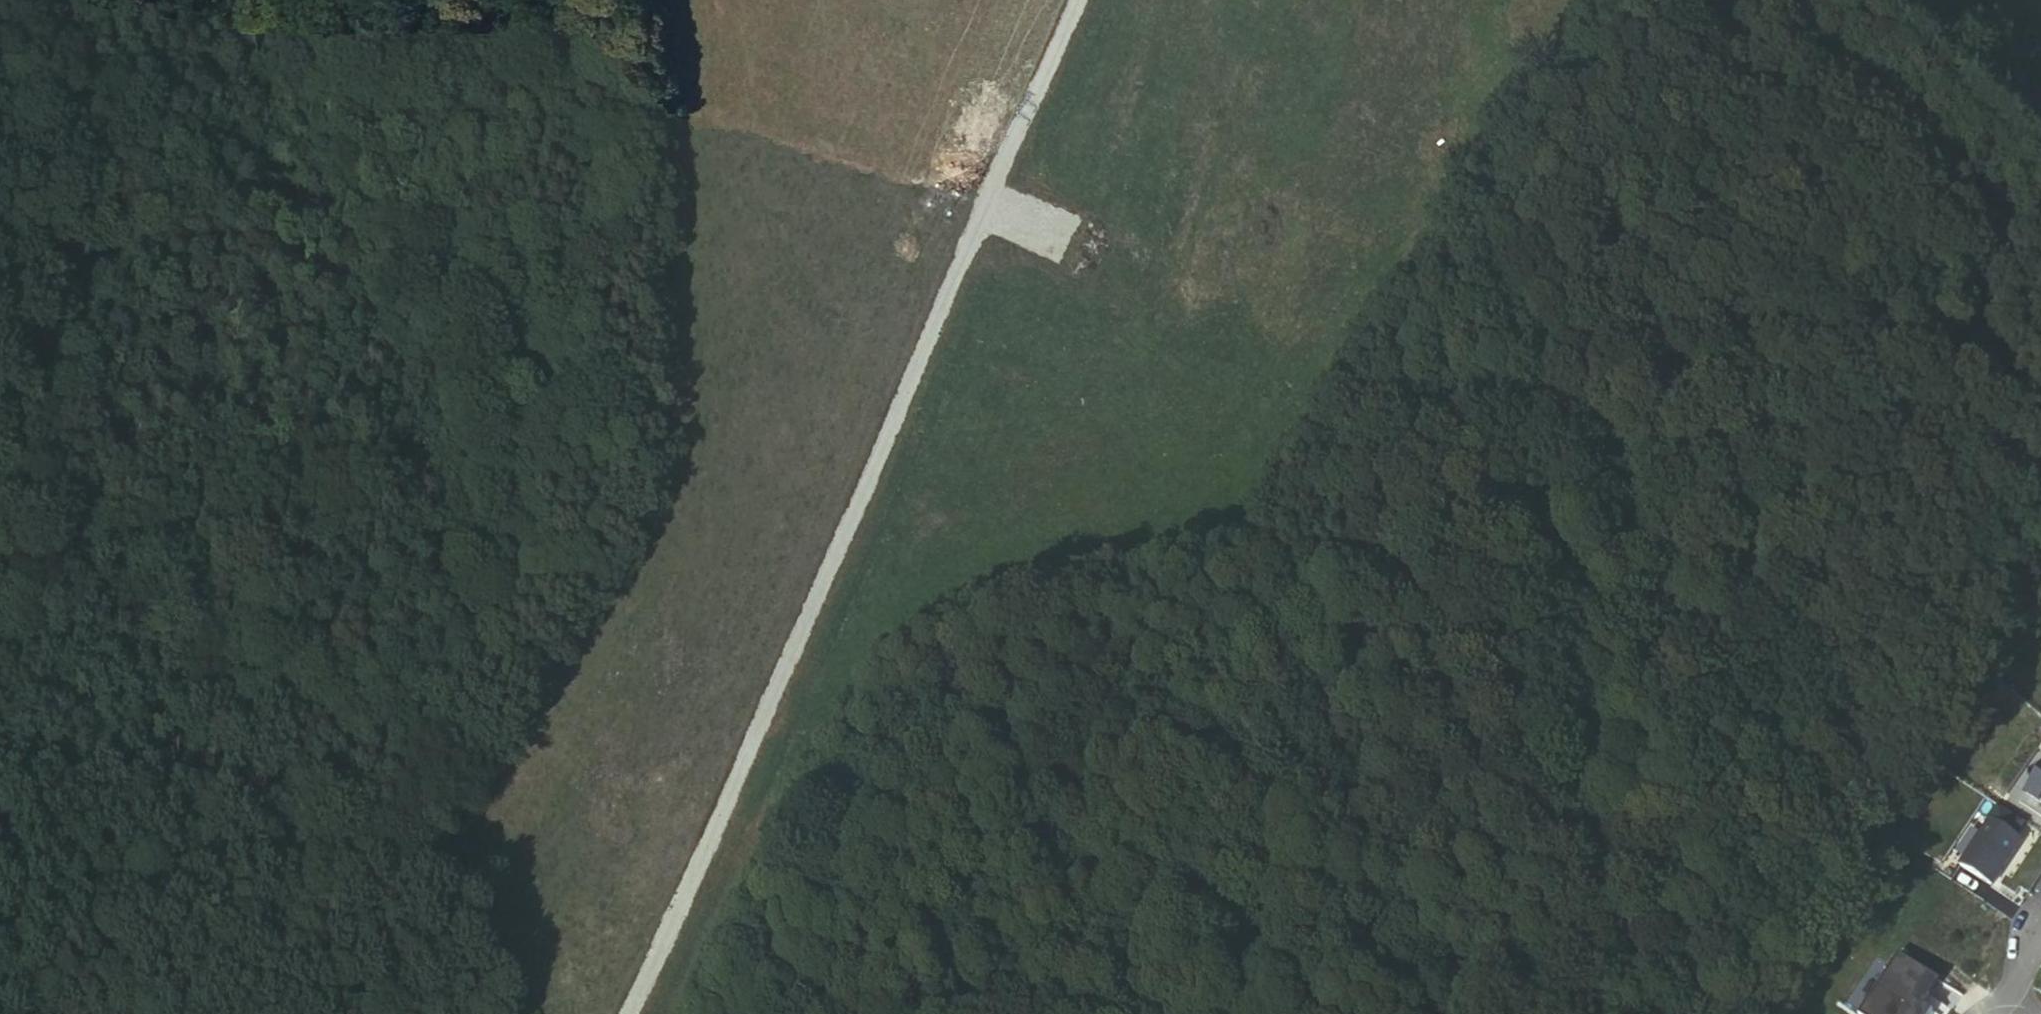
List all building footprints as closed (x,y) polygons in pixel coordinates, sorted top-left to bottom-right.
[(2019,793),(2038,806),(2040,803),(2040,804),(2040,760),(2019,793)] [(1987,887),(2017,840),(1984,819),(1954,866),(1987,887)] [(1929,1012),(1918,1006),(1924,997),(1926,998),(1936,982),(1895,955),(1857,1013),(1928,1013),(1929,1012)]
